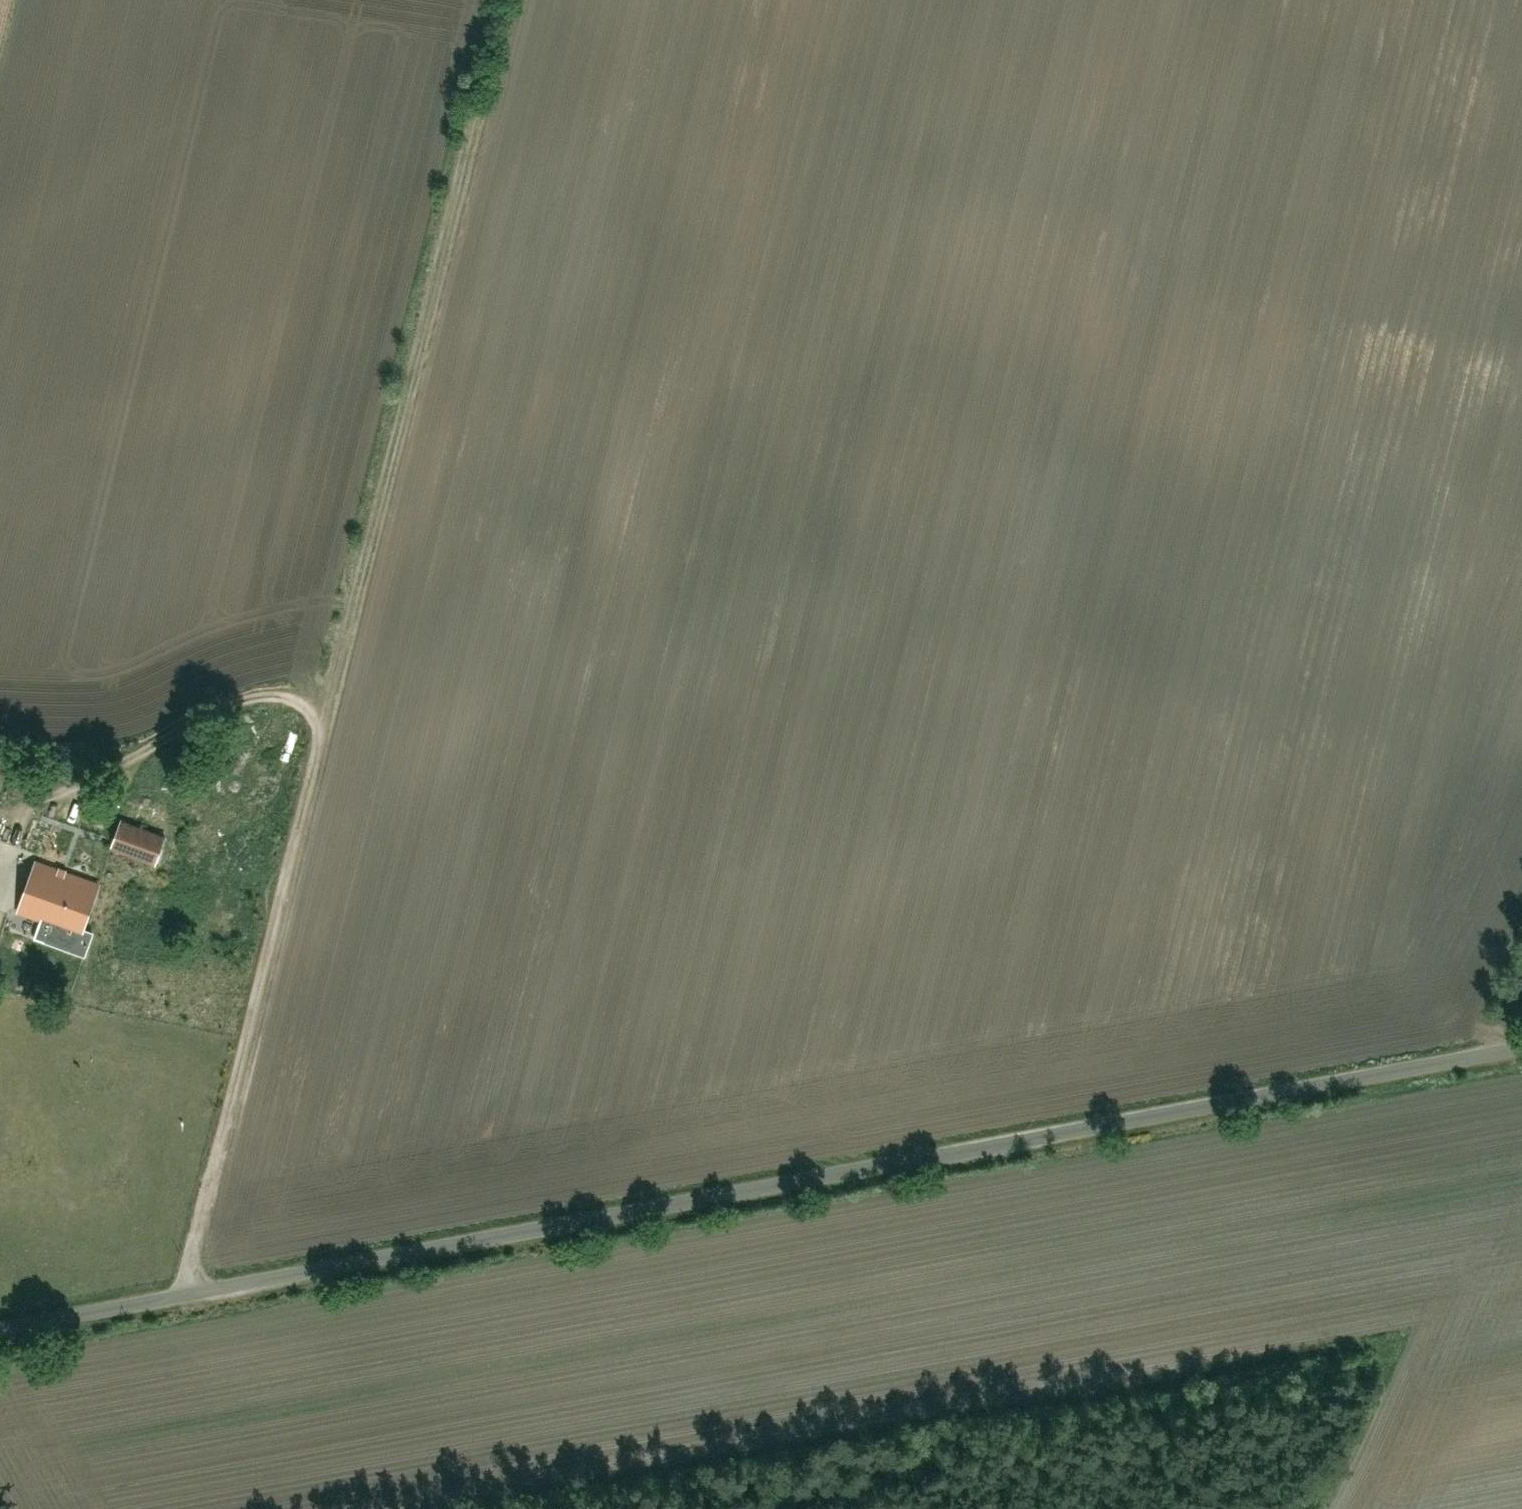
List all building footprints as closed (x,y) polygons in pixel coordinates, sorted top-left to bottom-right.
[(115,824),(105,853),(150,869),(161,840),(115,824)] [(102,925),(86,920),(97,885),(28,863),(12,909),(44,919),(38,937),(93,955),(102,925)]
